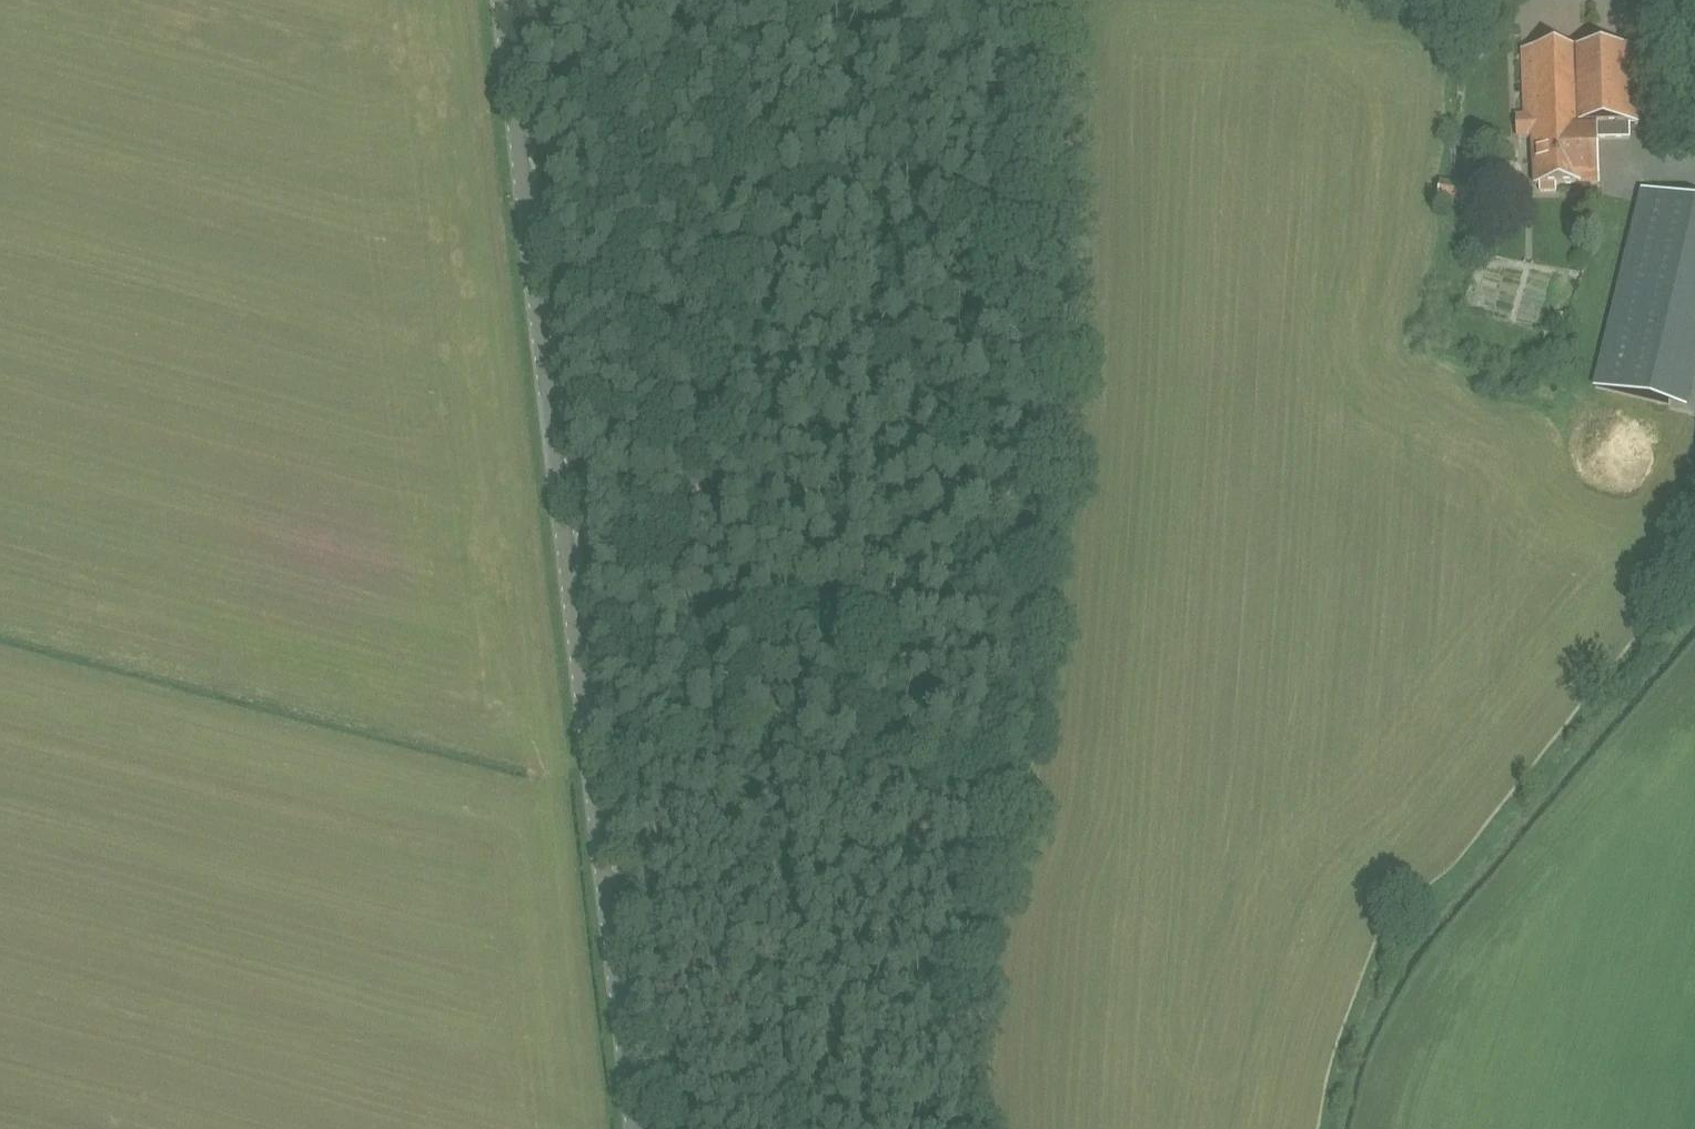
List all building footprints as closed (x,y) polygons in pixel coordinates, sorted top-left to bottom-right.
[(1517,116),(1518,138),(1534,137),(1535,185),(1599,184),(1597,139),(1607,139),(1629,138),(1628,124),(1638,123),(1637,48),(1522,51),(1524,116),(1517,116)] [(1438,204),(1474,208),(1478,186),(1441,181),(1438,204)] [(1600,390),(1694,409),(1694,201),(1640,190),(1600,390)]
